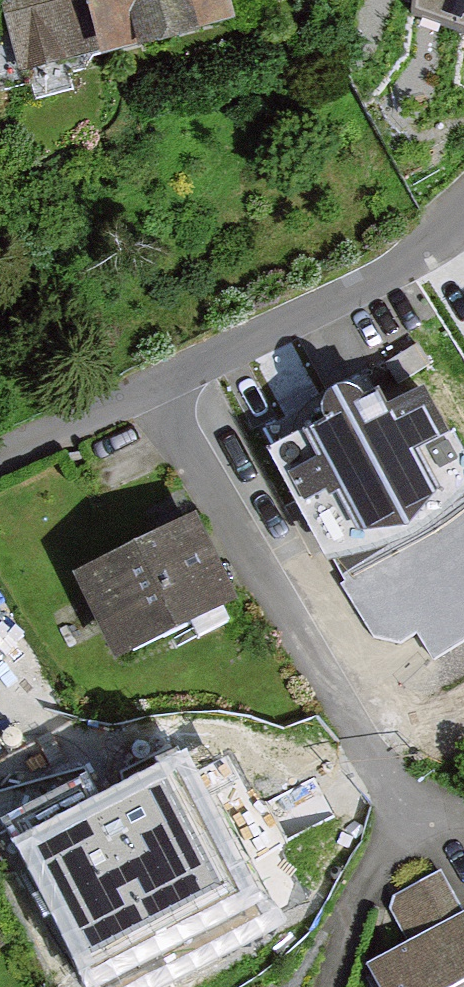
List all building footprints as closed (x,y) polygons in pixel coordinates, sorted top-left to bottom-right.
[(28,70),(229,17),(225,0),(10,0),(28,70)] [(451,36),(463,9),(463,0),(381,0),(363,38),(384,48),(401,12),(451,36)] [(278,451),(333,555),(381,545),(439,514),(463,490),(463,468),(416,378),(278,451)] [(213,513),(89,571),(126,649),(249,591),(213,513)] [(186,760),(23,844),(91,976),(255,892),(186,760)] [(451,867),(395,900),(380,958),(398,986),(463,986),(463,888),(451,867)]
